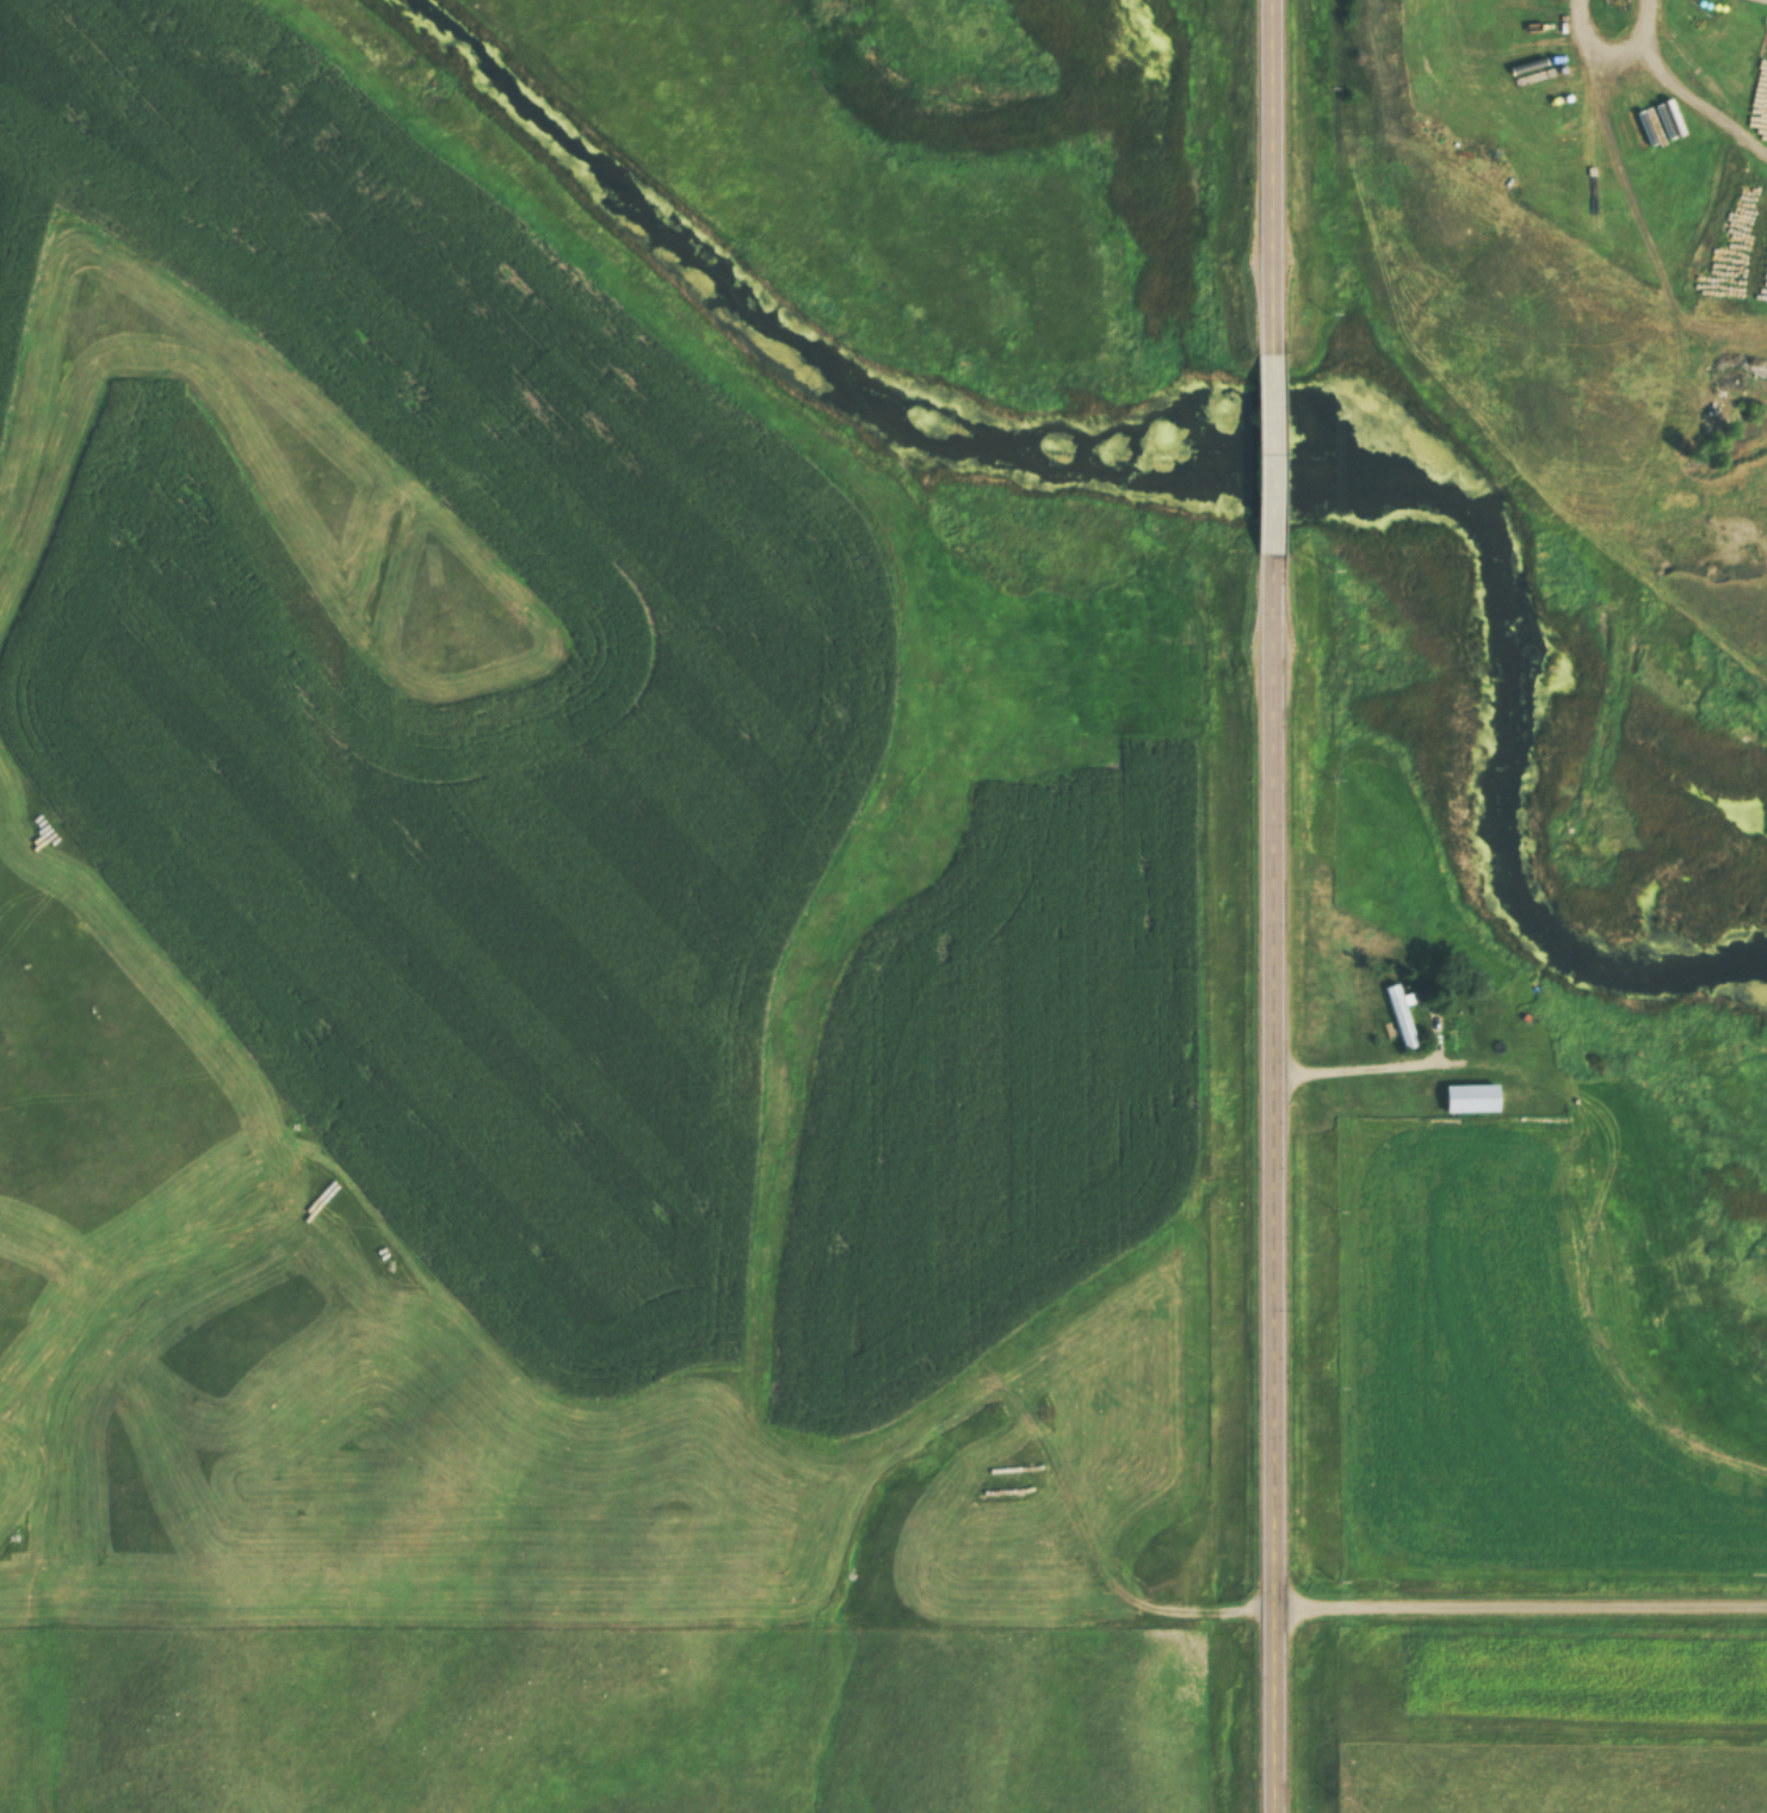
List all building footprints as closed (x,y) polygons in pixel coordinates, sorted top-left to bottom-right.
[(1383,986),(1403,1050),(1417,1045),(1397,982),(1383,986)] [(1497,1111),(1497,1084),(1445,1084),(1445,1111),(1497,1111)]
